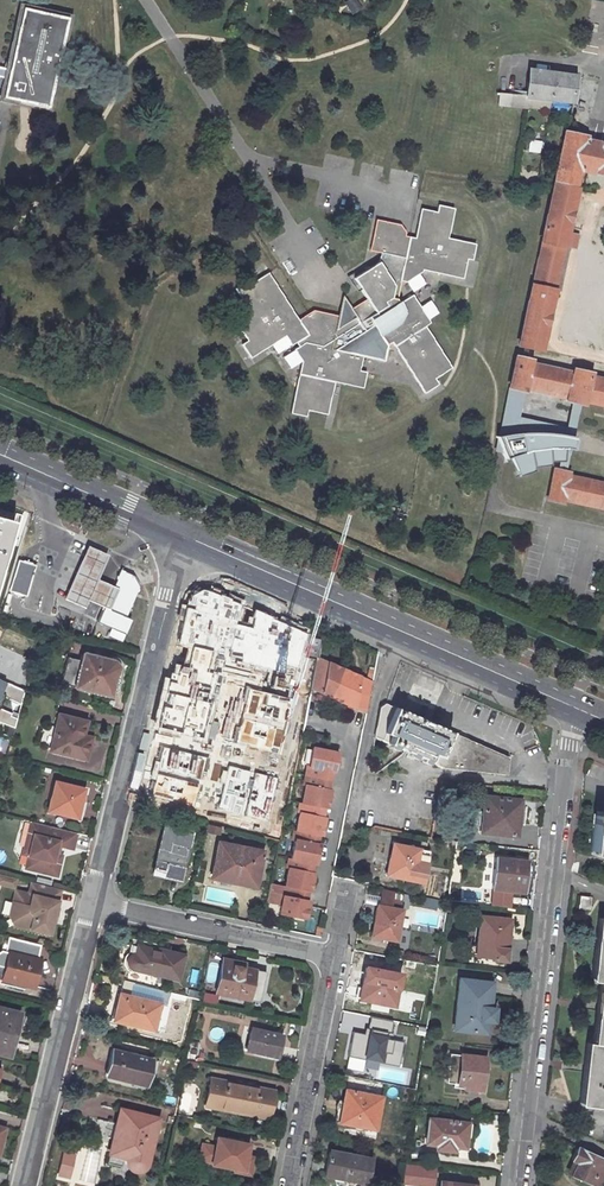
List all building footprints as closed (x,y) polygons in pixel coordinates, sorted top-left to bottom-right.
[(4,69),(9,70),(22,9),(67,19),(47,107),(2,97),(7,79),(2,78),(0,86),(0,101),(13,104),(50,112),(73,15),(19,3),(4,66),(4,69)] [(47,107),(67,19),(22,9),(9,70),(7,79),(2,97),(47,107)] [(2,78),(7,79),(9,70),(4,69),(0,68),(0,77),(2,78)] [(574,76),(532,71),(529,96),(551,99),(571,102),(572,89),(574,76)] [(517,343),(541,349),(542,343),(536,342),(546,298),(552,299),(553,295),(547,293),(557,246),(564,247),(564,245),(566,239),(559,238),(570,191),(576,193),(578,184),(576,183),(579,168),(603,174),(603,147),(582,142),(583,137),(565,133),(552,189),(517,343)] [(567,235),(576,193),(570,191),(559,238),(566,239),(567,235)] [(246,338),(247,340),(242,344),(250,357),(271,344),(285,335),(291,344),(294,350),(301,361),(295,389),(290,413),(306,416),(307,410),(310,410),(327,414),(334,382),(341,383),(362,388),(366,372),(359,370),(362,356),(383,361),(387,345),(392,342),(424,393),(438,384),(434,378),(437,376),(451,367),(425,326),(430,323),(428,319),(420,307),(412,295),(399,303),(396,299),(400,280),(406,282),(418,273),(422,271),(422,269),(462,278),(467,259),(472,260),(475,244),(447,238),(454,209),(438,205),(437,212),(421,209),(415,238),(409,237),(404,236),(405,232),(400,225),(376,220),(369,250),(380,253),(378,262),(353,278),(367,299),(351,309),(342,295),(340,307),(338,316),(313,311),(308,314),(301,318),(298,320),(268,273),(250,284),(247,280),(235,288),(251,314),(236,324),(246,338)] [(566,239),(564,245),(575,247),(577,237),(567,235),(566,239)] [(557,246),(547,293),(553,295),(564,247),(557,246)] [(418,273),(406,282),(412,292),(425,284),(418,273)] [(546,298),(536,342),(542,343),(552,299),(546,298)] [(430,300),(420,307),(428,319),(438,313),(433,305),(430,300)] [(285,335),(271,344),(277,353),(291,344),(285,335)] [(290,368),(301,361),(294,350),(283,357),(290,368)] [(516,357),(509,388),(524,391),(525,388),(567,397),(567,400),(573,402),(582,404),(584,404),(585,401),(603,405),(603,380),(590,376),(590,373),(573,369),(573,373),(530,363),(530,360),(516,357)] [(509,388),(499,436),(496,436),(498,440),(496,450),(502,451),(504,457),(505,459),(510,457),(517,475),(533,470),(532,466),(549,464),(549,460),(560,460),(558,470),(554,469),(549,491),(548,497),(547,500),(562,503),(563,499),(603,509),(603,483),(568,475),(568,472),(566,472),(571,450),(576,430),(582,404),(573,402),(567,426),(520,415),(525,391),(524,391),(509,388)] [(14,516),(0,512),(0,564),(14,516)] [(85,551),(63,602),(81,611),(85,602),(102,609),(105,611),(112,594),(113,591),(94,584),(104,560),(85,551)] [(15,560),(6,591),(24,597),(33,565),(29,564),(29,563),(20,560),(19,561),(15,560)] [(112,594),(105,611),(102,609),(94,625),(121,637),(128,621),(123,619),(137,589),(132,579),(121,574),(113,591),(112,594)] [(237,602),(207,589),(205,595),(193,592),(181,643),(208,649),(209,643),(240,650),(238,660),(293,673),(303,631),(251,609),(249,618),(250,619),(248,626),(233,622),(237,602)] [(310,637),(306,655),(317,657),(320,640),(310,637)] [(107,669),(108,670),(108,671),(109,672),(110,673),(110,675),(109,677),(105,697),(111,695),(116,670),(115,666),(114,663),(113,662),(110,661),(79,653),(77,660),(102,667),(104,668),(105,668),(106,668),(107,669)] [(102,667),(77,660),(65,657),(58,685),(71,688),(71,689),(105,697),(109,677),(110,675),(110,673),(109,672),(108,671),(108,670),(107,669),(106,668),(105,668),(104,668),(102,667)] [(311,689),(366,714),(372,681),(317,657),(311,689)] [(204,701),(210,675),(178,667),(177,673),(170,671),(156,727),(201,738),(210,702),(204,701)] [(416,678),(401,712),(424,721),(439,688),(416,678)] [(290,697),(247,687),(240,714),(284,724),(290,697)] [(424,721),(401,712),(394,709),(383,705),(382,707),(382,709),(381,711),(381,714),(377,717),(372,737),(443,766),(505,773),(507,756),(424,721)] [(58,716),(49,751),(84,760),(87,745),(79,743),(80,738),(84,723),(58,716)] [(283,729),(239,718),(233,745),(276,756),(283,729)] [(204,757),(160,746),(155,768),(199,779),(204,757)] [(297,813),(293,831),(291,831),(289,840),(292,840),(288,859),(286,859),(284,868),(286,869),(282,887),(269,884),(266,901),(279,903),(279,904),(277,914),(303,919),(306,900),(304,899),(299,898),(301,889),(305,890),(308,891),(312,871),(309,871),(301,869),(302,861),(311,863),(311,862),(314,863),(317,844),(315,844),(306,842),(308,834),(316,836),(316,835),(319,835),(323,816),(320,816),(311,814),(313,805),(322,807),(322,806),(325,807),(328,789),(325,789),(320,788),(324,769),(329,770),(332,771),(336,751),(310,747),(306,765),(305,765),(301,784),(303,784),(299,803),(297,803),(295,813),(297,813)] [(249,773),(226,767),(215,811),(238,816),(249,773)] [(324,769),(320,788),(325,789),(329,770),(324,769)] [(197,783),(154,773),(148,795),(192,805),(197,783)] [(276,780),(254,774),(243,818),(265,823),(276,780)] [(81,790),(54,782),(46,812),(74,818),(81,790)] [(479,830),(514,835),(519,799),(484,794),(482,809),(474,809),(473,820),(475,821),(474,829),(479,829),(479,830)] [(320,816),(322,807),(313,805),(311,814),(320,816)] [(592,814),(588,849),(603,851),(603,815),(592,814)] [(53,854),(55,845),(70,849),(74,833),(29,822),(22,849),(25,856),(22,868),(55,876),(60,856),(53,854)] [(188,833),(162,827),(151,871),(161,873),(162,871),(178,875),(188,833)] [(315,844),(316,836),(308,834),(306,842),(315,844)] [(217,842),(210,878),(233,883),(234,877),(254,881),(260,851),(217,842)] [(390,844),(384,873),(410,878),(416,849),(390,844)] [(421,880),(427,851),(416,849),(410,878),(421,880)] [(525,860),(494,856),(490,888),(518,891),(519,879),(520,874),(523,874),(525,860)] [(301,869),(309,871),(311,863),(302,861),(301,869)] [(209,867),(200,866),(198,882),(207,882),(209,867)] [(12,888),(14,879),(0,876),(0,885),(12,888)] [(254,881),(234,877),(233,883),(253,887),(254,881)] [(7,917),(12,925),(48,933),(51,921),(54,909),(59,890),(30,883),(27,894),(22,893),(19,904),(11,902),(7,917)] [(373,915),(369,934),(393,939),(399,909),(397,909),(398,901),(392,900),(391,898),(392,892),(382,890),(379,905),(376,904),(374,916),(373,915)] [(22,893),(14,891),(11,902),(19,904),(22,893)] [(589,897),(579,896),(578,907),(588,908),(589,897)] [(479,914),(476,944),(506,948),(507,938),(502,937),(504,917),(479,914)] [(598,918),(592,980),(600,981),(594,1043),(588,1043),(581,1105),(603,1108),(603,918),(598,918)] [(32,986),(38,959),(35,958),(38,944),(5,936),(2,950),(7,952),(0,979),(32,986)] [(131,969),(177,980),(183,955),(159,949),(158,953),(151,952),(151,949),(137,947),(135,954),(132,955),(130,957),(128,961),(127,964),(128,966),(130,969),(131,969)] [(244,962),(222,958),(221,964),(243,968),(244,962)] [(243,968),(221,964),(214,993),(247,1000),(254,970),(243,968)] [(398,973),(363,966),(360,986),(356,985),(351,988),(351,993),(354,1001),(363,1003),(363,1000),(392,1005),(398,973)] [(451,992),(447,1030),(473,1032),(474,1020),(481,1020),(486,1021),(488,1008),(479,1007),(480,995),(484,995),(485,982),(445,978),(443,991),(451,992)] [(156,1004),(118,995),(114,1010),(119,1012),(117,1022),(150,1030),(156,1004)] [(12,1026),(17,1027),(20,1027),(23,1015),(0,1010),(0,1051),(6,1053),(12,1026)] [(370,1017),(367,1030),(390,1034),(392,1021),(370,1017)] [(9,1058),(10,1056),(17,1027),(12,1026),(6,1053),(0,1051),(0,1056),(9,1058)] [(280,1035),(249,1028),(244,1049),(272,1055),(274,1044),(278,1045),(280,1035)] [(348,1057),(397,1067),(402,1042),(389,1039),(390,1034),(367,1030),(365,1029),(364,1035),(353,1033),(348,1057)] [(151,1061),(111,1051),(105,1076),(144,1086),(151,1061)] [(449,1053),(445,1081),(464,1083),(468,1083),(468,1082),(480,1083),(482,1065),(483,1057),(449,1053)] [(464,1088),(484,1090),(487,1065),(482,1065),(480,1083),(468,1082),(468,1083),(464,1083),(464,1088)] [(273,1092),(208,1078),(203,1104),(267,1118),(273,1092)] [(383,1096),(344,1089),(338,1125),(376,1132),(383,1096)] [(115,1109),(106,1147),(105,1151),(124,1156),(124,1160),(125,1164),(127,1167),(129,1168),(131,1169),(135,1169),(137,1168),(139,1167),(141,1165),(143,1161),(153,1118),(115,1109)] [(496,1114),(485,1112),(484,1119),(495,1121),(496,1114)] [(191,1122),(175,1119),(172,1133),(192,1137),(196,1118),(192,1117),(191,1122)] [(467,1122),(429,1117),(426,1142),(435,1143),(435,1147),(446,1149),(447,1144),(454,1145),(464,1146),(467,1122)] [(246,1144),(216,1138),(211,1164),(241,1169),(246,1144)] [(603,1171),(603,1159),(576,1146),(570,1160),(575,1162),(570,1176),(592,1185),(598,1185),(603,1171)] [(370,1157),(328,1149),(323,1173),(365,1181),(370,1157)] [(69,1179),(75,1154),(62,1150),(55,1175),(69,1179)] [(570,1176),(575,1162),(570,1160),(564,1174),(570,1176)] [(415,1185),(434,1185),(436,1168),(407,1165),(405,1185),(415,1185)]
